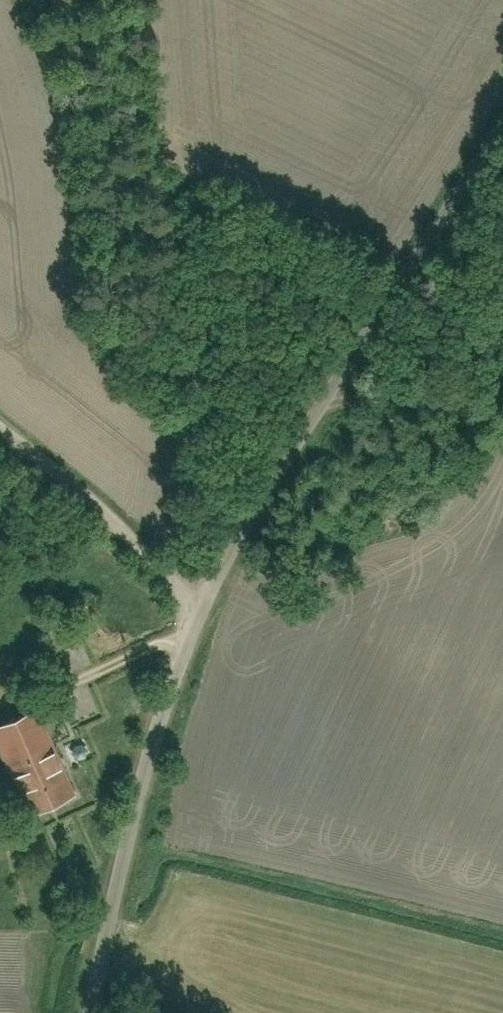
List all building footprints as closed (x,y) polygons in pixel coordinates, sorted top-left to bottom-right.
[(0,724),(0,755),(27,819),(85,795),(47,705),(0,724)]
